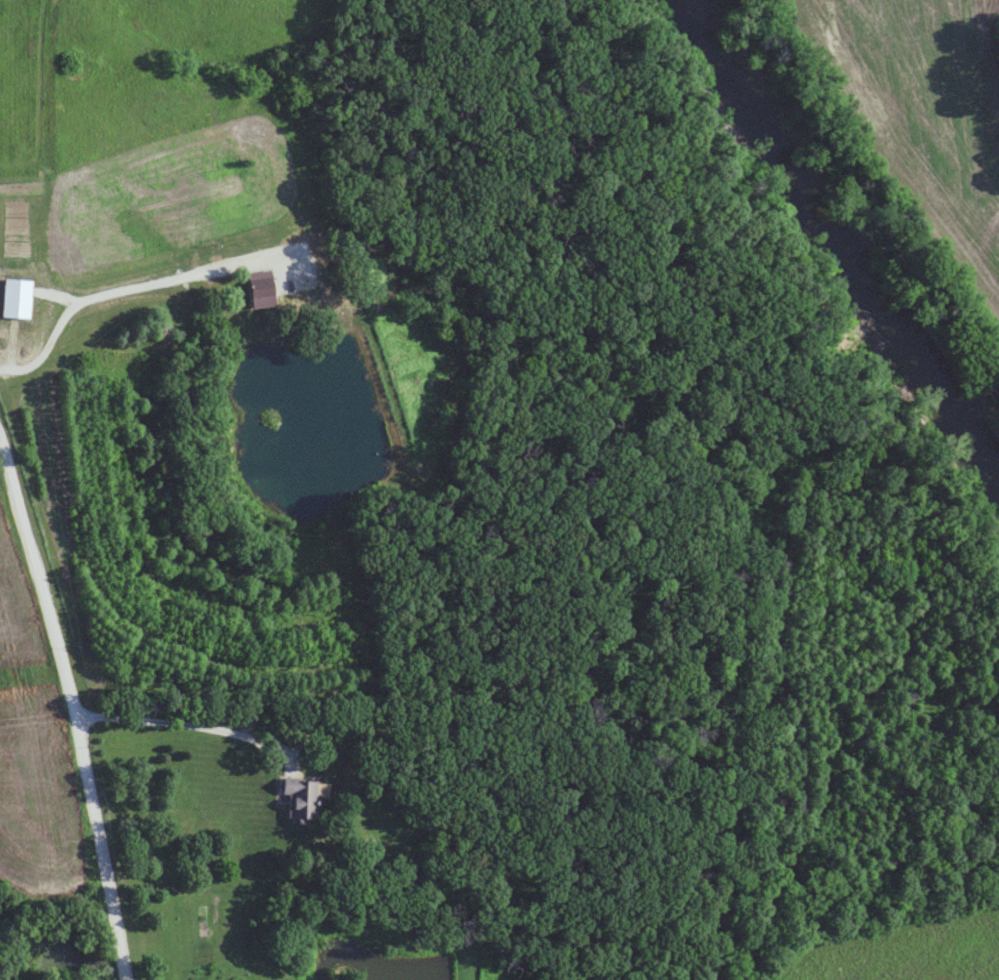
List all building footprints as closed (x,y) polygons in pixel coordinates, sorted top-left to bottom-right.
[(252,300),(276,296),(272,269),(249,273),(252,300)] [(3,317),(32,318),(32,279),(4,279),(3,317)] [(289,795),(288,820),(316,821),(318,778),(283,777),(283,794),(289,795)]
